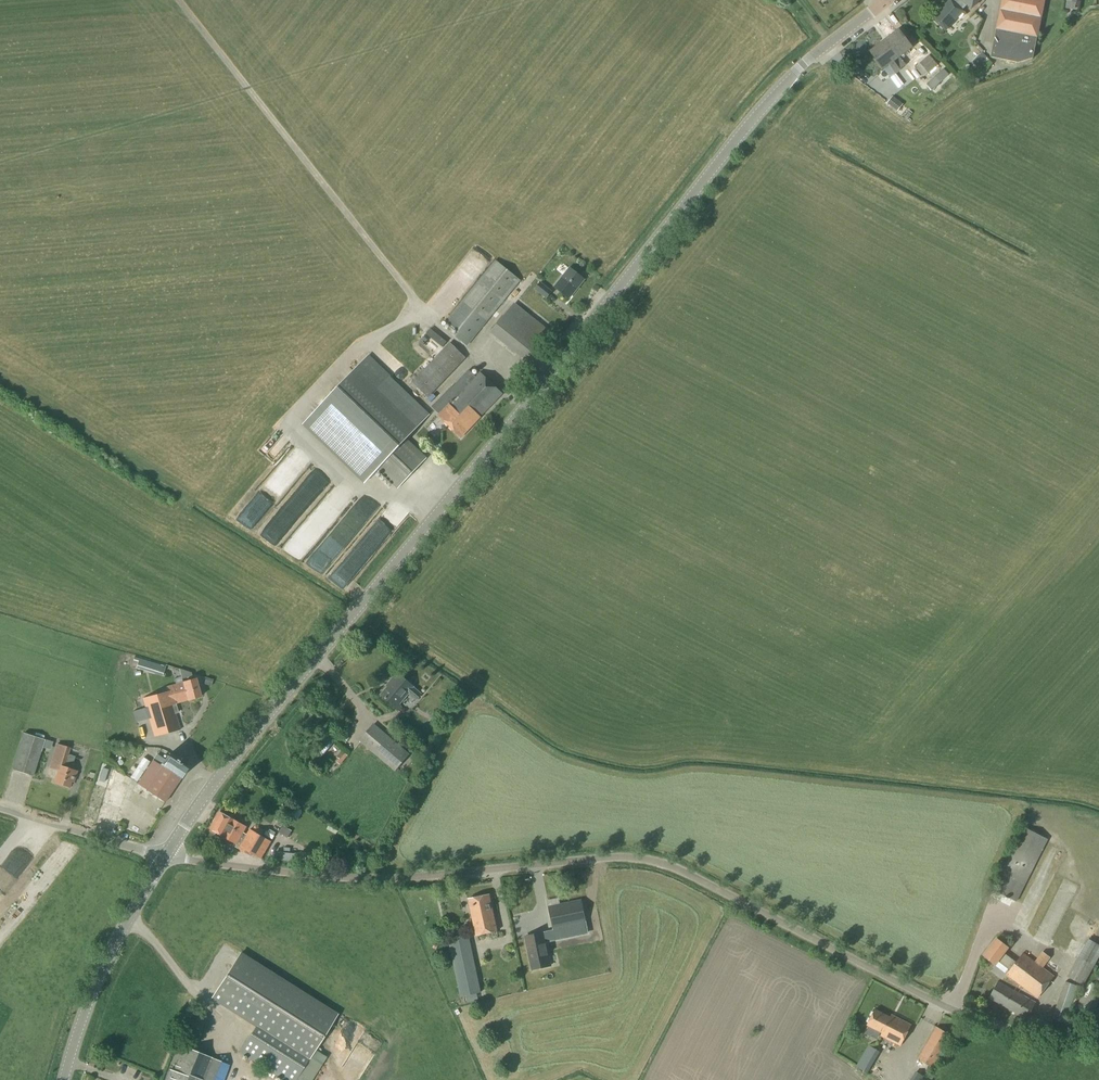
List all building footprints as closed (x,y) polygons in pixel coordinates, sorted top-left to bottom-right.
[(962,10),(959,7),(960,4),(956,0),(954,3),(951,0),(932,20),(944,31),(963,11),(962,10)] [(962,10),(967,5),(971,9),(979,0),(956,0),(960,4),(959,7),(962,10)] [(995,30),(996,30),(990,57),(1018,63),(1033,59),(1037,38),(1045,0),(1001,0),(995,30)] [(905,64),(911,59),(912,54),(909,50),(912,47),(899,30),(886,40),(905,64)] [(905,64),(886,40),(870,52),(883,69),(889,65),(896,74),(900,70),(906,65),(905,64)] [(977,67),(986,57),(982,53),(972,63),(977,67)] [(923,77),(938,65),(929,55),(919,63),(919,64),(915,67),(923,77)] [(980,77),(980,76),(992,64),(987,58),(976,68),(977,69),(975,71),(974,72),(980,77)] [(925,90),(932,84),(945,73),(941,68),(927,79),(928,80),(921,85),(925,90)] [(893,97),(888,103),(897,111),(903,105),(893,97)] [(467,346),(521,281),(495,260),(446,320),(446,321),(446,322),(459,332),(455,337),(467,346)] [(569,299),(584,280),(570,268),(554,287),(569,299)] [(546,299),(552,292),(540,282),(534,289),(546,299)] [(515,294),(519,298),(529,289),(525,284),(515,294)] [(527,362),(551,332),(514,303),(491,333),(527,362)] [(446,342),(430,329),(426,334),(442,347),(446,342)] [(420,342),(424,345),(428,340),(424,337),(420,342)] [(428,398),(466,358),(450,343),(412,383),(428,398)] [(397,489),(427,458),(407,439),(430,414),(369,355),(303,425),(364,484),(377,470),(397,489)] [(399,377),(408,379),(409,371),(400,370),(399,377)] [(476,377),(469,370),(431,407),(439,415),(439,416),(461,438),(484,414),(483,414),(502,394),(480,373),(476,377)] [(267,535),(280,542),(294,531),(304,527),(301,521),(319,506),(322,508),(346,488),(335,493),(334,496),(325,499),(324,496),(334,479),(318,470),(297,487),(290,470),(289,469),(278,473),(271,486),(273,491),(278,494),(285,488),(289,490),(290,494),(288,497),(269,505),(270,508),(273,505),(277,503),(279,509),(272,521),(274,524),(267,535)] [(338,520),(353,501),(341,491),(324,512),(328,515),(330,513),(338,520)] [(317,536),(322,530),(315,523),(291,547),(303,558),(321,540),(317,536)] [(332,557),(323,552),(315,565),(324,570),(332,557)] [(162,677),(165,667),(134,657),(132,663),(137,665),(136,669),(149,672),(162,677)] [(416,701),(422,694),(414,687),(397,673),(387,686),(388,687),(381,696),(396,708),(408,694),(416,701)] [(206,678),(204,685),(211,687),(213,681),(213,680),(206,678)] [(181,730),(173,705),(187,700),(200,697),(196,679),(183,682),(183,683),(165,687),(166,692),(143,699),(145,708),(132,712),(136,723),(149,719),(154,737),(181,730)] [(395,772),(410,755),(374,724),(359,741),(395,772)] [(33,777),(45,740),(23,733),(12,770),(33,777)] [(73,783),(77,772),(72,770),(75,757),(69,755),(70,748),(56,744),(49,768),(58,771),(54,783),(69,788),(71,782),(73,783)] [(329,768),(336,774),(353,754),(344,747),(337,756),(338,757),(329,768)] [(165,802),(187,770),(168,757),(146,790),(165,802)] [(244,832),(246,827),(221,813),(211,830),(235,843),(237,844),(244,832)] [(1016,902),(1048,839),(1023,828),(992,890),(1016,902)] [(261,859),(271,842),(263,837),(262,837),(250,830),(247,834),(244,832),(237,844),(235,843),(233,845),(239,848),(239,849),(251,856),(252,854),(261,859)] [(476,937),(497,932),(490,895),(468,900),(476,937)] [(560,905),(549,907),(553,929),(585,923),(580,901),(560,905)] [(543,933),(526,937),(532,970),(550,966),(543,933)] [(465,935),(452,938),(447,939),(448,946),(471,941),(470,934),(465,935)] [(1015,963),(1004,953),(1008,948),(996,939),(983,956),(995,965),(998,961),(1009,971),(1006,975),(1038,999),(1054,976),(1043,968),(1046,963),(1048,964),(1052,959),(1050,958),(1042,951),(1035,962),(1023,953),(1015,963)] [(1098,957),(1098,946),(1088,939),(1067,977),(1083,986),(1098,957)] [(308,1060),(315,1049),(337,1013),(240,952),(211,999),(255,1027),(239,1054),(282,1079),(296,1079),(308,1060)] [(474,954),(451,958),(459,997),(465,996),(476,994),(478,994),(482,993),(474,954)] [(1026,1020),(1036,1003),(998,981),(988,998),(1026,1020)] [(1094,983),(1090,991),(1090,990),(1087,996),(1082,994),(1077,1007),(1082,1009),(1079,1017),(1091,1022),(1093,1015),(1098,1001),(1098,986),(1094,983)] [(890,1018),(875,1011),(867,1026),(882,1034),(881,1036),(900,1046),(911,1025),(891,1016),(890,1018)] [(934,1069),(952,1037),(936,1027),(917,1060),(934,1069)] [(859,1063),(870,1072),(887,1053),(875,1043),(859,1063)] [(350,1045),(344,1057),(350,1059),(355,1047),(350,1045)] [(314,1079),(316,1079),(326,1062),(321,1059),(325,1051),(329,1054),(331,1052),(320,1046),(305,1075),(314,1079)] [(230,1065),(184,1048),(175,1072),(170,1070),(166,1079),(224,1079),(230,1065)]
